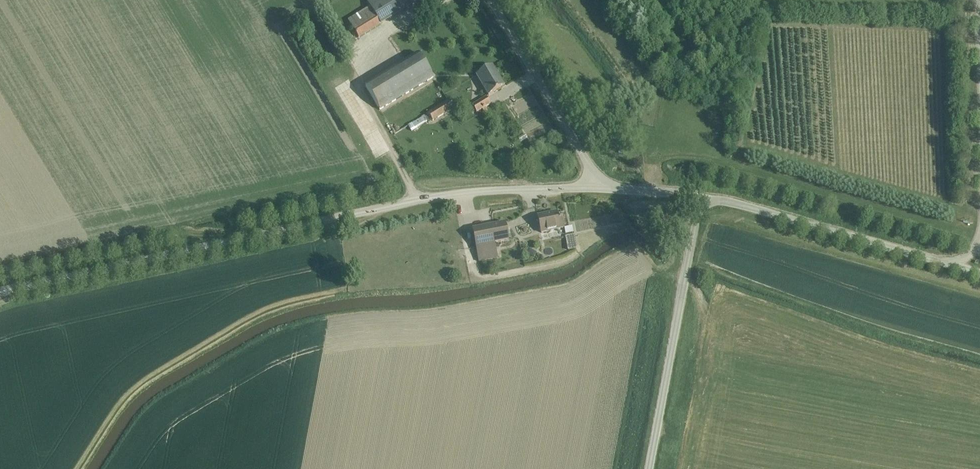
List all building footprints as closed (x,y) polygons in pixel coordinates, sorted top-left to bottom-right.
[(382,25),(423,0),(367,0),(371,7),(382,25)] [(382,25),(371,7),(348,20),(359,38),(382,25)] [(380,110),(433,78),(419,54),(365,87),(380,110)] [(489,97),(505,87),(492,66),(476,76),(489,97)] [(348,80),(337,87),(349,103),(355,99),(348,89),(352,86),(348,80)] [(527,88),(516,95),(522,103),(533,95),(527,88)] [(486,98),(472,106),(476,113),(482,110),(484,113),(487,111),(485,108),(490,105),(486,98)] [(432,122),(452,110),(447,102),(428,114),(432,122)] [(424,115),(409,125),(413,131),(428,121),(424,115)] [(370,123),(360,125),(362,134),(372,131),(370,123)] [(524,134),(518,138),(520,142),(527,139),(524,134)] [(537,216),(541,233),(564,228),(562,219),(558,220),(557,212),(537,216)] [(472,229),(479,262),(497,259),(494,244),(508,241),(505,223),(472,229)] [(573,235),(566,237),(568,251),(576,249),(573,235)] [(527,253),(535,257),(538,252),(529,248),(527,253)]
